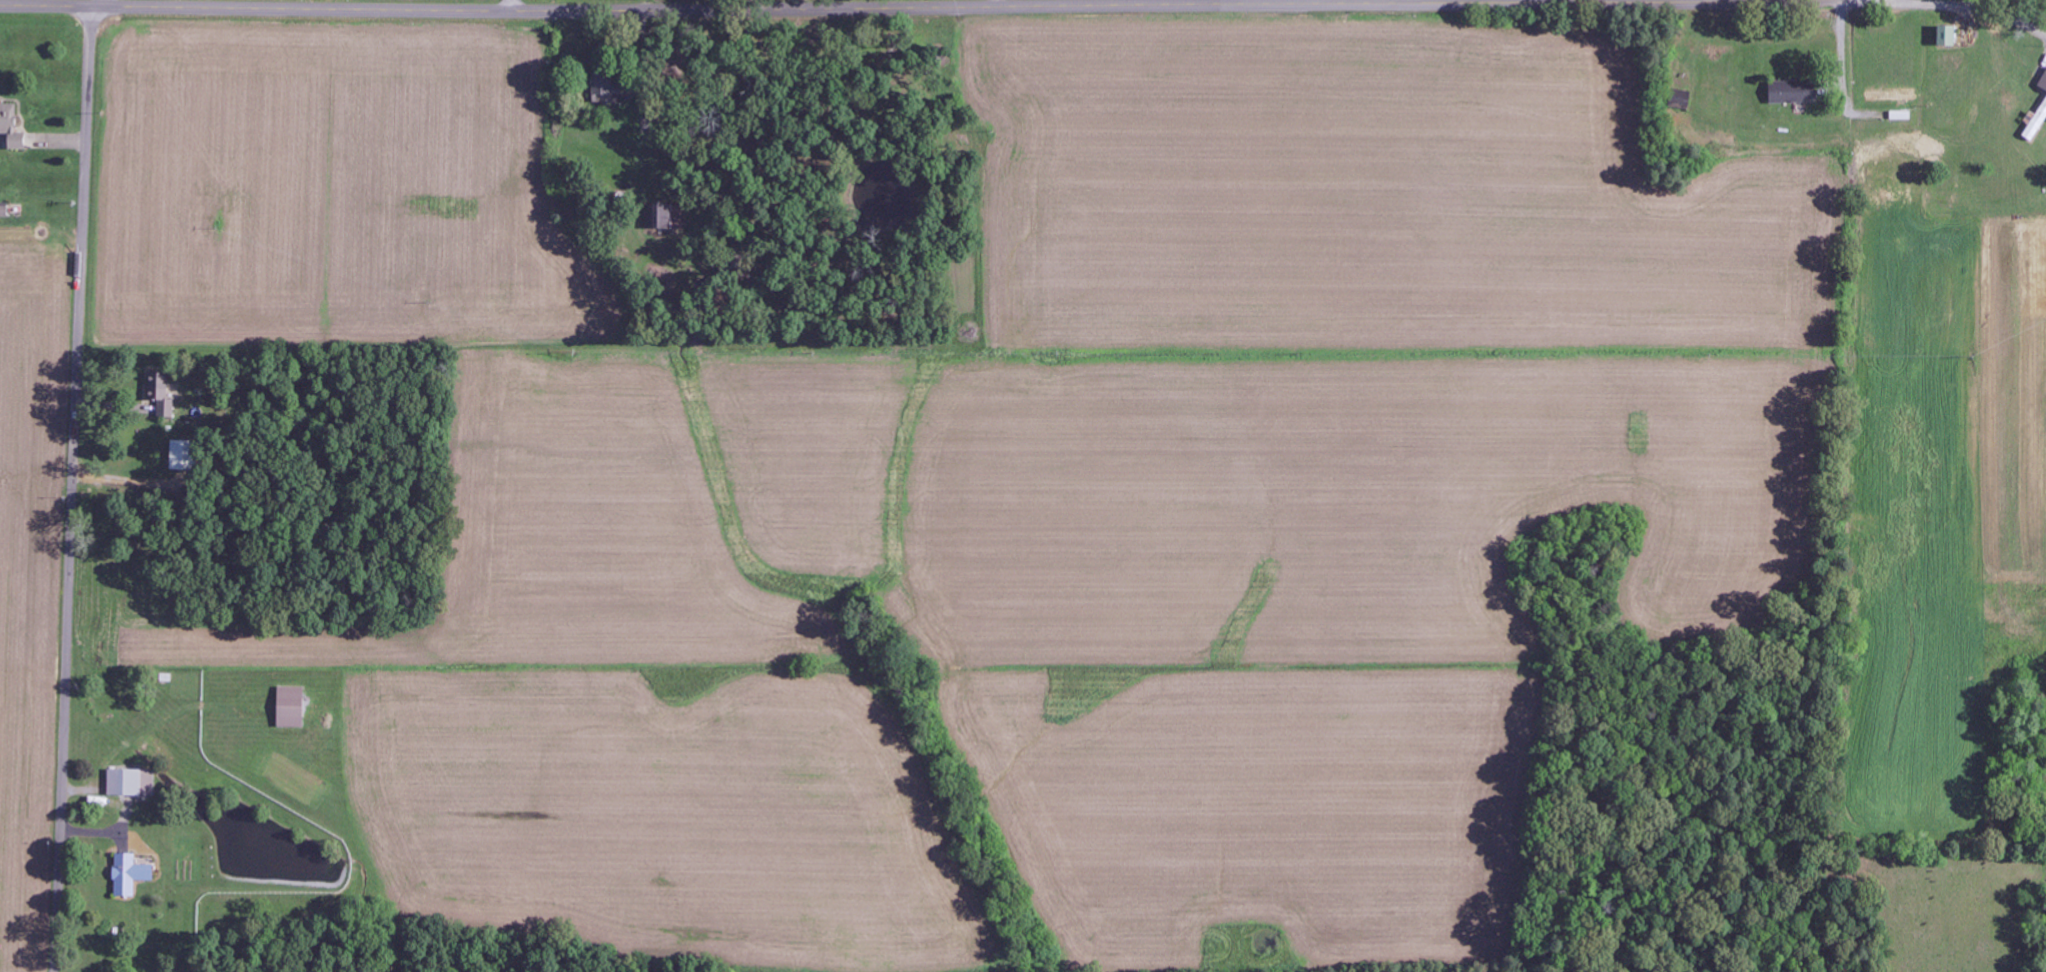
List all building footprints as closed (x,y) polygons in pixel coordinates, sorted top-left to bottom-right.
[(1959,27),(1942,27),(1942,46),(1958,46),(1959,27)] [(594,105),(626,103),(625,85),(614,86),(613,74),(592,76),(594,105)] [(1820,103),(1820,81),(1772,83),(1772,104),(1820,103)] [(1674,106),(1689,109),(1693,94),(1678,90),(1674,106)] [(2030,125),(2023,135),(2034,142),(2045,123),(2045,96),(2028,125),(2030,125)] [(10,135),(10,150),(27,150),(27,133),(18,133),(18,103),(0,104),(0,135),(10,135)] [(651,230),(684,229),(683,205),(651,206),(651,230)] [(11,206),(0,206),(0,218),(11,218),(11,206)] [(150,372),(150,398),(159,398),(159,417),(177,417),(177,385),(169,385),(169,373),(150,372)] [(306,688),(280,687),(279,728),(305,729),(306,688)] [(109,796),(154,797),(155,770),(110,769),(109,796)] [(136,896),(136,881),(155,881),(155,865),(136,865),(136,854),(116,854),(116,897),(136,896)]
